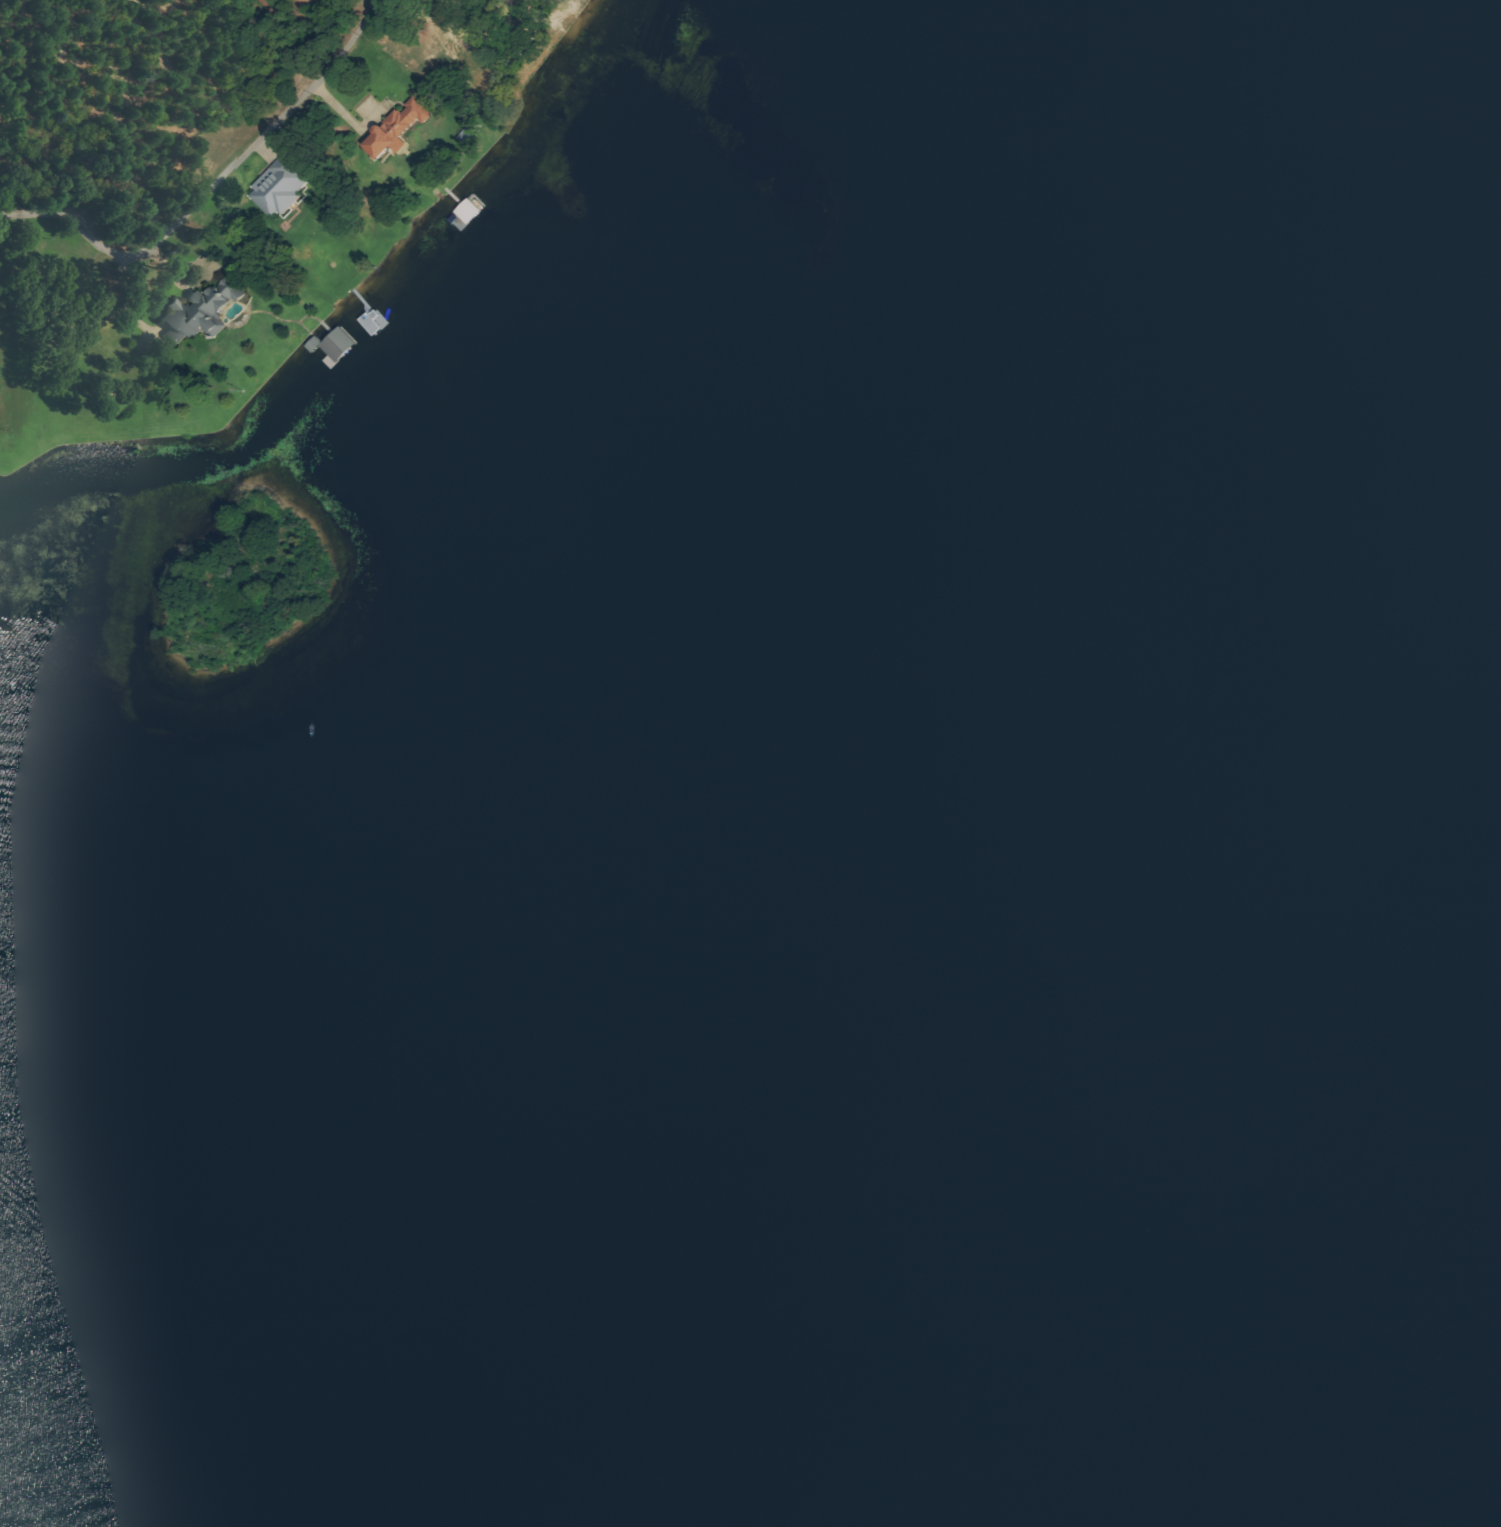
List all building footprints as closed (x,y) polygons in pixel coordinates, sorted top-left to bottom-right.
[(436,114),(418,96),(403,111),(400,108),(366,143),(383,160),(394,148),(400,154),(410,143),(404,137),(422,119),(427,123),(436,114)] [(275,218),(282,211),(286,215),(305,194),(302,191),(315,177),(288,151),(249,194),(275,218)] [(449,218),(461,231),(482,211),(470,198),(449,218)] [(248,296),(236,275),(193,299),(195,302),(185,308),(180,298),(169,305),(174,313),(168,317),(174,327),(170,329),(179,344),(207,328),(212,338),(230,327),(220,311),(248,296)]
